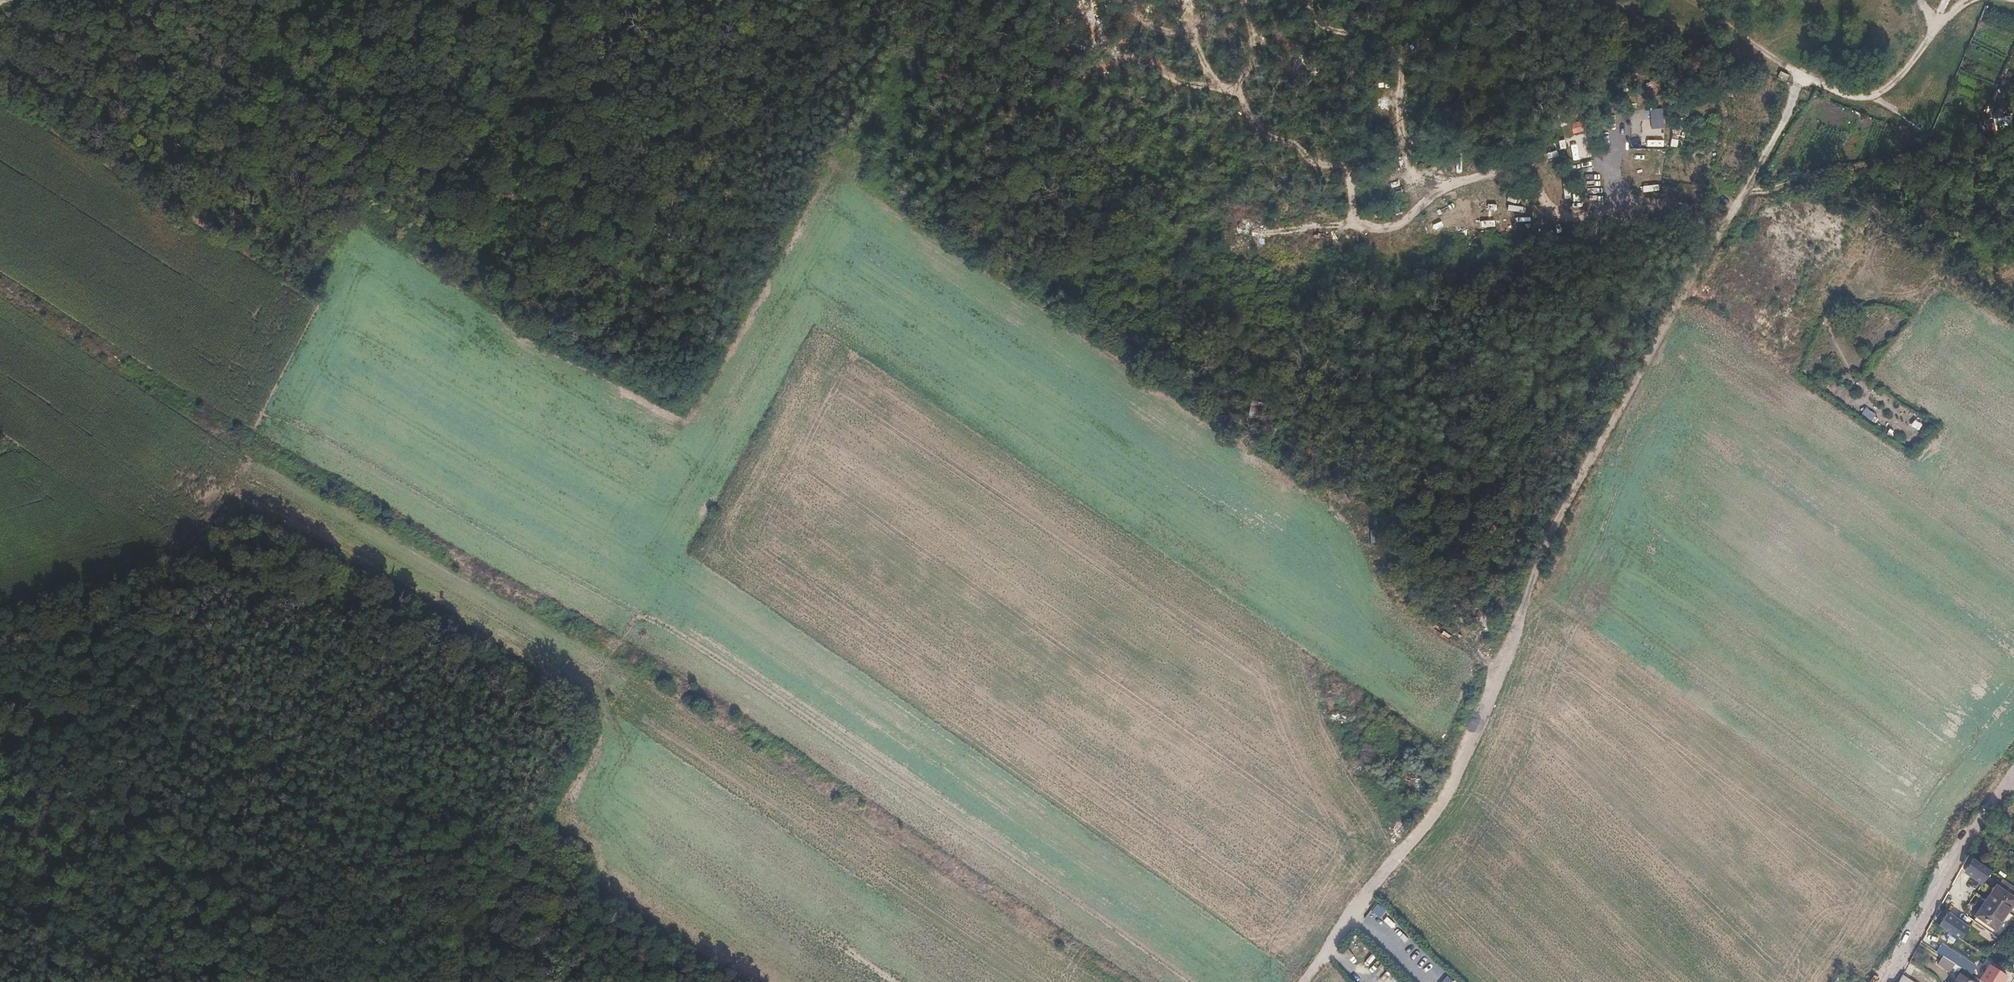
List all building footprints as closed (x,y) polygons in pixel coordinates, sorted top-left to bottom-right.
[(1647,146),(1663,146),(1663,129),(1647,129),(1647,146)] [(1986,868),(1967,855),(1958,868),(1977,881),(1986,868)] [(1990,883),(1967,917),(1994,935),(2005,918),(2010,920),(2013,914),(2013,912),(2011,909),(2013,905),(2013,899),(1990,883)] [(1962,924),(1940,909),(1932,921),(1955,936),(1962,924)] [(1966,960),(1943,944),(1938,952),(1944,956),(1955,964),(1961,967),(1966,960)] [(1955,964),(1944,956),(1939,963),(1951,971),(1955,964)] [(1976,966),(1966,960),(1961,967),(1971,974),(1976,966)] [(1991,965),(1981,980),(1983,981),(2004,981),(2007,976),(1991,965)] [(1896,972),(1891,981),(1911,981),(1896,972)]
